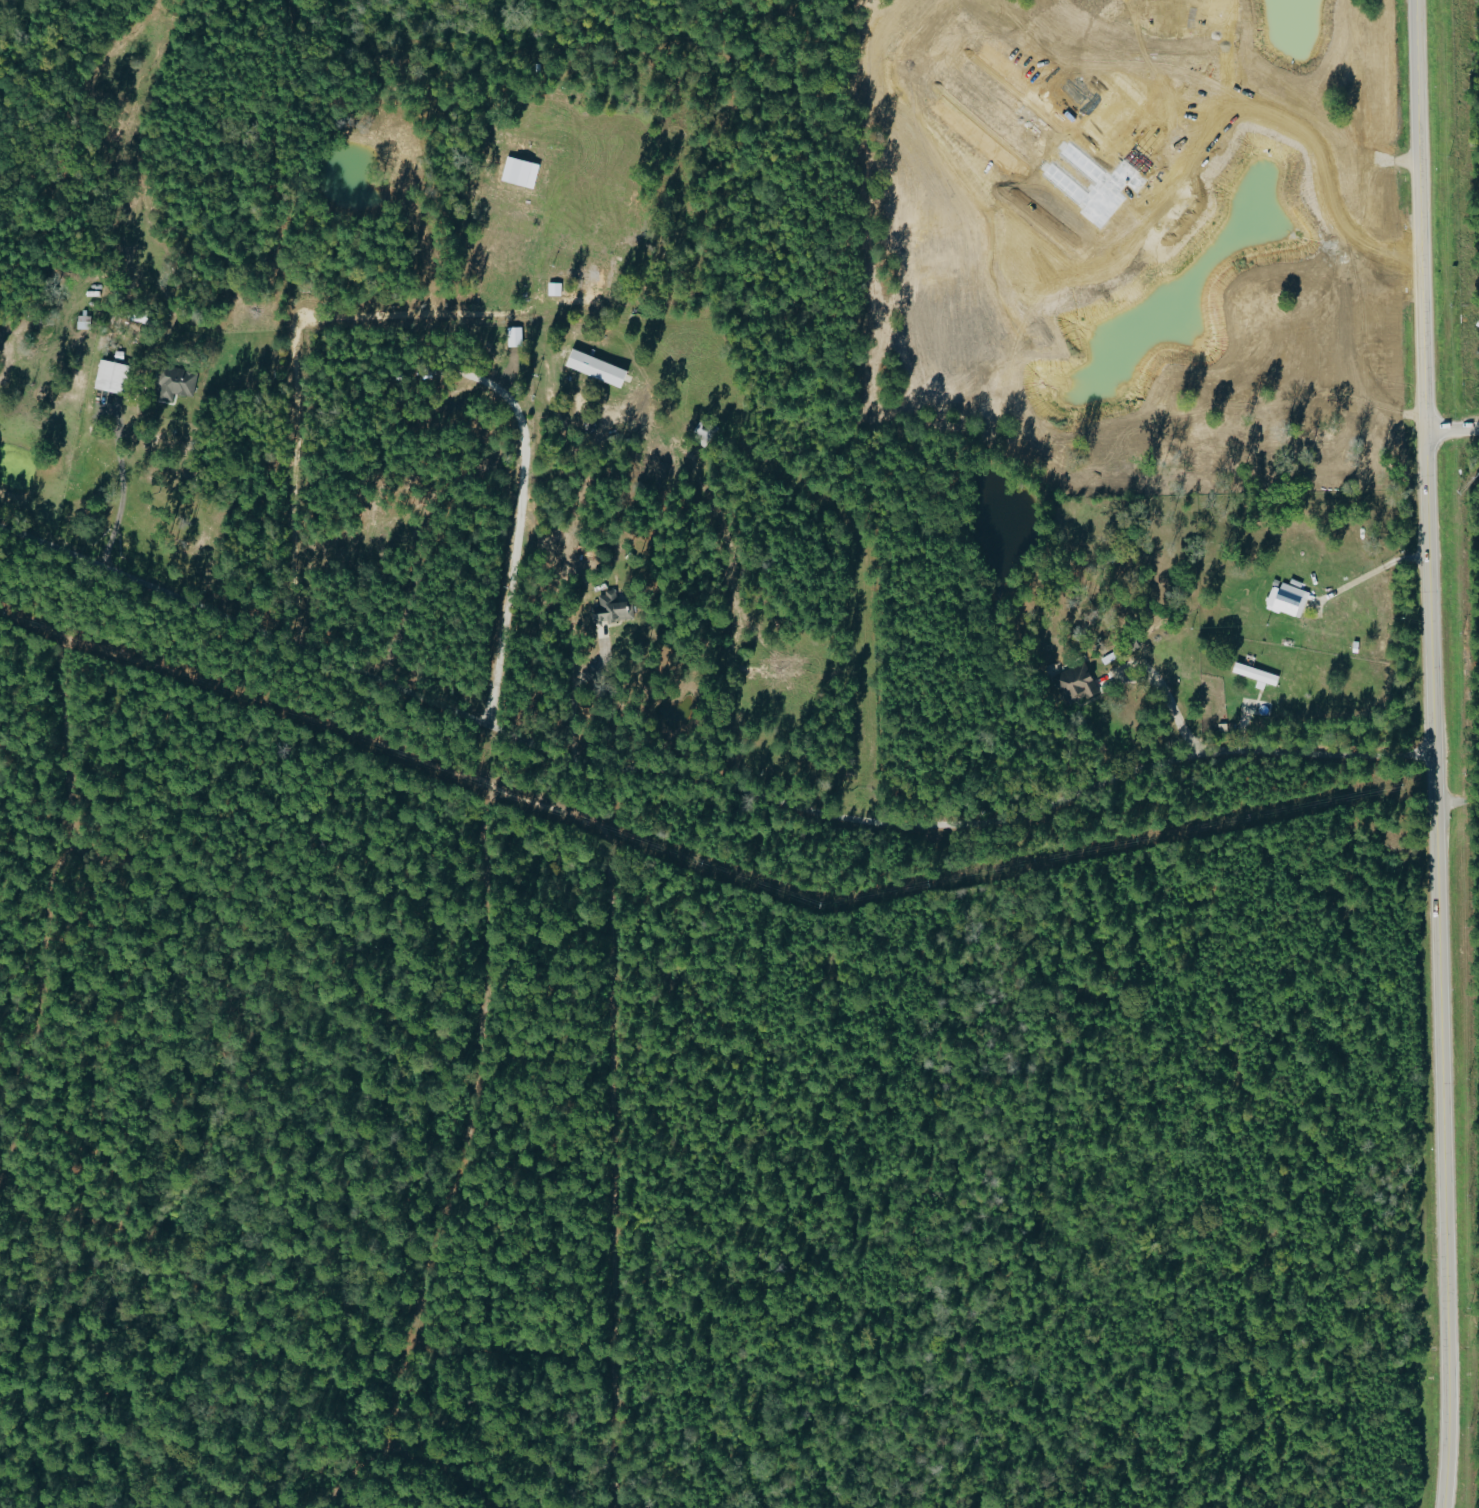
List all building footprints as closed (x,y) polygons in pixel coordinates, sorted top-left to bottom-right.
[(503,180),(536,190),(543,165),(511,155),(503,180)] [(611,269),(603,269),(601,283),(609,284),(611,269)] [(564,283),(551,283),(550,295),(564,296),(564,283)] [(92,330),(93,316),(80,315),(79,329),(92,330)] [(634,370),(577,349),(570,366),(627,388),(634,370)] [(127,395),(133,365),(104,359),(98,389),(127,395)] [(174,403),(178,392),(193,398),(202,374),(171,363),(158,398),(174,403)] [(1307,593),(1275,582),(1266,609),(1298,620),(1307,593)] [(1066,706),(1097,693),(1084,663),(1053,676),(1066,706)] [(1261,690),(1262,684),(1274,688),(1277,677),(1231,663),(1228,673),(1255,681),(1253,688),(1261,690)]
